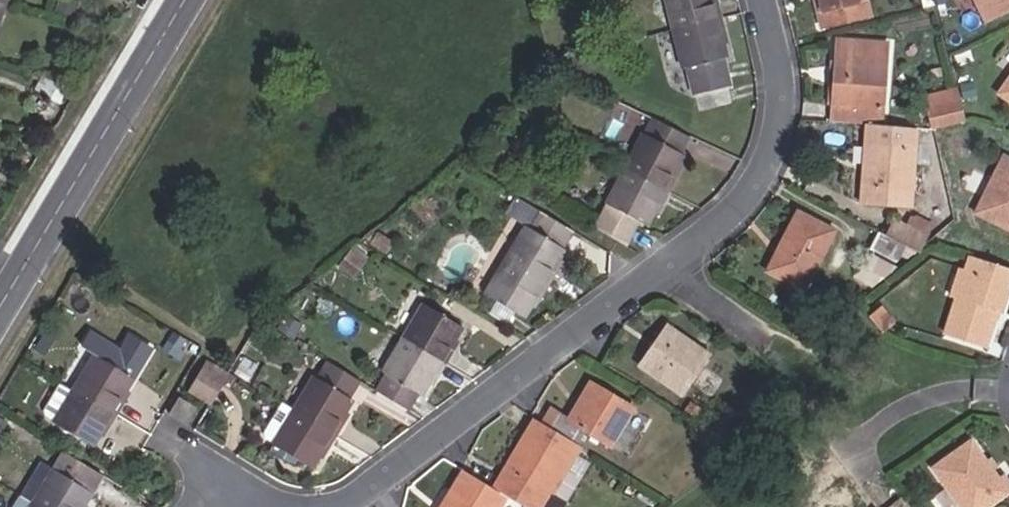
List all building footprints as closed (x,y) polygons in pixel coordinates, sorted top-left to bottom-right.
[(680,69),(684,68),(691,97),(729,88),(722,59),(726,58),(722,45),(727,44),(716,0),(663,0),(680,69)] [(819,28),(869,16),(865,0),(813,0),(819,28)] [(987,22),(1008,10),(1008,0),(976,0),(987,22)] [(828,122),(880,126),(884,63),(886,46),(836,41),(835,58),(828,122)] [(997,96),(1008,104),(1008,79),(997,96)] [(42,91),(60,99),(64,90),(47,81),(42,91)] [(934,130),(964,122),(957,90),(926,97),(934,130)] [(640,137),(593,227),(625,244),(636,222),(645,227),(652,215),(655,217),(679,171),(674,169),(681,157),(677,155),(687,137),(653,120),(643,138),(640,137)] [(909,207),(914,147),(866,144),(865,169),(861,169),(859,202),(909,207)] [(1001,158),(974,213),(1008,230),(1008,162),(1001,158)] [(529,231),(539,213),(515,199),(505,216),(524,228),(529,231)] [(797,212),(766,272),(803,291),(835,232),(797,212)] [(570,231),(539,213),(529,231),(524,228),(483,294),(523,318),(530,306),(535,308),(553,278),(560,282),(567,270),(557,264),(564,252),(559,249),(570,231)] [(906,246),(917,253),(926,233),(907,223),(896,217),(886,236),(906,246)] [(907,223),(926,233),(929,225),(910,217),(907,223)] [(897,262),(906,246),(886,236),(879,232),(870,247),(897,262)] [(353,252),(342,267),(351,273),(362,259),(353,252)] [(1008,282),(1008,271),(967,258),(963,271),(953,298),(942,335),(983,348),(992,321),(994,312),(999,313),(1008,282)] [(953,298),(963,271),(956,269),(947,296),(953,298)] [(460,330),(421,307),(382,374),(387,377),(377,392),(408,411),(417,395),(420,397),(428,384),(431,387),(457,344),(453,341),(460,330)] [(868,317),(881,332),(892,324),(880,308),(868,317)] [(666,327),(640,367),(681,395),(707,355),(666,327)] [(93,357),(53,424),(92,448),(98,437),(101,439),(130,394),(126,392),(132,381),(93,357)] [(245,380),(256,365),(244,358),(234,374),(245,380)] [(206,359),(184,393),(206,406),(227,371),(206,359)] [(313,379),(273,445),(312,469),(318,459),(322,461),(349,416),(345,413),(351,402),(346,399),(356,381),(326,364),(316,381),(313,379)] [(580,411),(594,386),(590,383),(576,408),(580,411)] [(550,429),(576,444),(583,432),(610,448),(632,409),(594,386),(580,411),(576,408),(569,420),(558,415),(550,429)] [(700,411),(687,404),(684,411),(696,417),(700,411)] [(549,410),(542,424),(550,429),(558,415),(549,410)] [(214,426),(205,420),(199,429),(209,435),(214,426)] [(576,444),(550,429),(542,424),(534,420),(527,432),(530,434),(517,457),(513,455),(504,471),(517,478),(507,496),(525,506),(539,506),(576,444)] [(527,432),(513,455),(517,457),(530,434),(527,432)] [(970,443),(932,468),(959,506),(988,506),(1008,493),(1008,486),(1004,479),(998,483),(970,443)] [(30,506),(83,506),(101,477),(62,453),(30,506)] [(507,496),(462,470),(441,506),(500,506),(507,496)]
